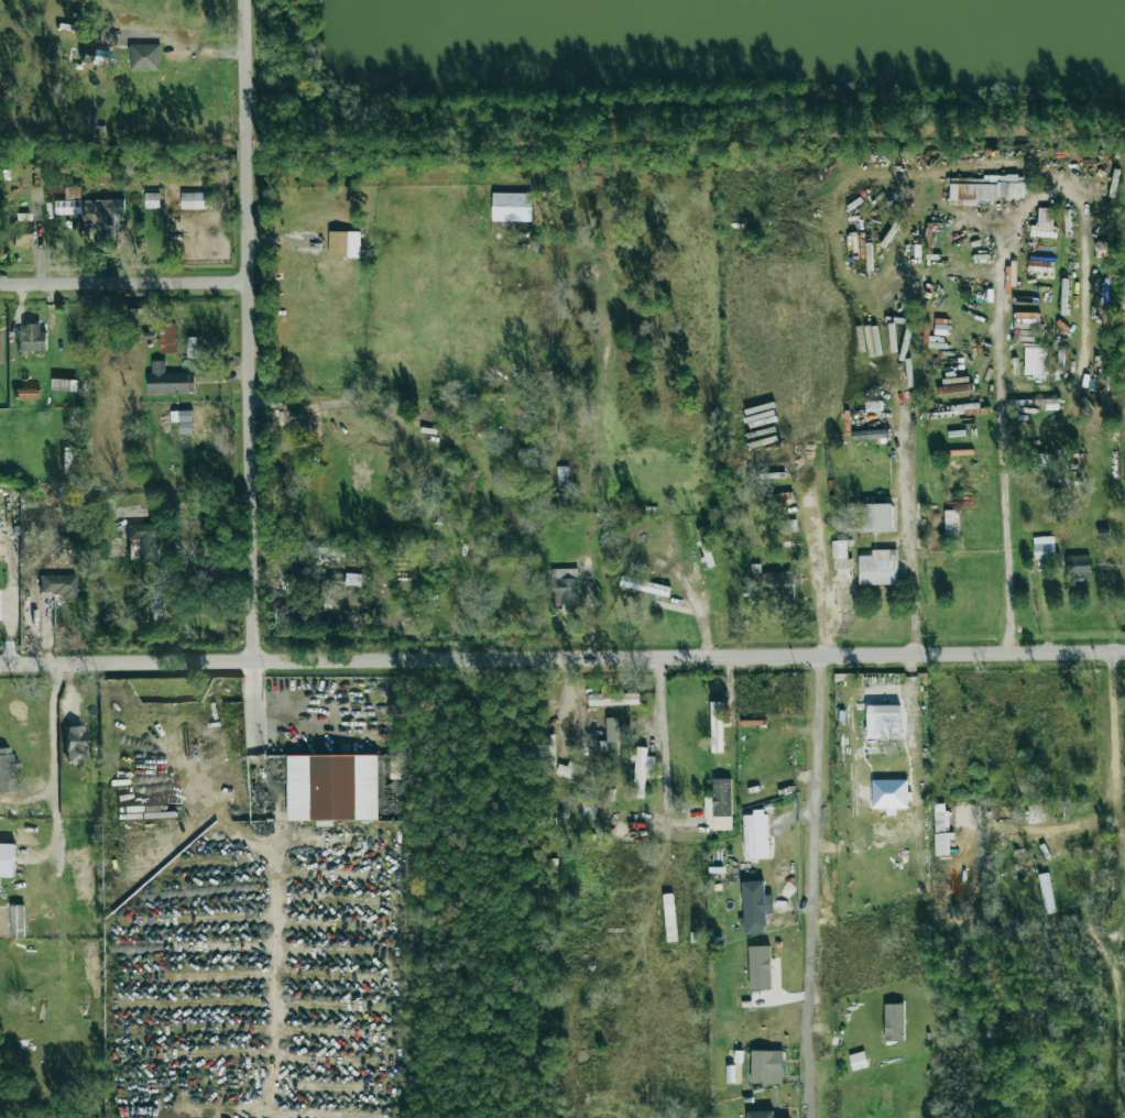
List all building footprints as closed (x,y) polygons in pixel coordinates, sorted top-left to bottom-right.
[(160,45),(130,44),(130,70),(160,71),(160,45)] [(949,177),(949,205),(977,206),(977,199),(1024,199),(1024,177),(949,177)] [(211,192),(181,193),(181,209),(212,208),(211,192)] [(146,209),(159,208),(159,193),(145,193),(146,209)] [(1052,235),(1052,208),(1038,209),(1038,226),(1035,226),(1035,236),(1052,235)] [(31,213),(14,213),(14,247),(32,246),(31,213)] [(360,257),(361,232),(329,232),(329,257),(360,257)] [(44,350),(44,324),(21,324),(21,350),(44,350)] [(160,353),(176,353),(175,324),(159,324),(160,353)] [(187,358),(197,357),(196,337),(186,338),(187,358)] [(1024,377),(1047,378),(1048,348),(1025,347),(1024,377)] [(165,361),(151,361),(151,372),(147,372),(147,394),(195,394),(195,373),(165,373),(165,361)] [(76,391),(77,380),(52,380),(52,391),(76,391)] [(39,390),(16,390),(16,399),(39,399),(39,390)] [(1044,410),(1057,410),(1057,399),(1044,399),(1044,410)] [(171,412),(171,422),(191,421),(191,411),(171,412)] [(851,440),(889,438),(889,430),(851,431),(851,440)] [(892,504),(862,505),(863,532),(893,532),(892,504)] [(157,523),(128,524),(128,540),(137,539),(138,562),(158,562),(157,523)] [(1033,537),(1034,559),(1055,558),(1054,537),(1033,537)] [(833,581),(853,580),(852,559),(847,559),(846,541),(832,541),(833,581)] [(858,556),(859,585),(898,585),(897,549),(871,550),(871,555),(858,556)] [(1065,556),(1066,578),(1090,578),(1089,555),(1065,556)] [(577,569),(550,569),(551,597),(577,597),(577,569)] [(793,597),(793,584),(799,585),(800,573),(765,572),(764,596),(793,597)] [(41,596),(77,595),(76,574),(41,575),(41,596)] [(314,588),(315,603),(345,601),(343,576),(318,578),(319,588),(314,588)] [(152,588),(151,617),(162,617),(163,588),(152,588)] [(589,706),(638,704),(638,693),(588,695),(589,706)] [(900,705),(867,706),(867,739),(900,738),(900,705)] [(712,753),(722,753),(722,716),(711,716),(712,753)] [(606,742),(601,742),(601,754),(617,754),(616,718),(606,718),(606,742)] [(86,763),(86,726),(66,726),(67,763),(86,763)] [(17,792),(16,759),(11,759),(10,747),(0,748),(0,793),(17,792)] [(654,756),(647,756),(647,748),(635,747),(633,798),(644,798),(645,778),(653,778),(654,756)] [(287,756),(288,821),(378,819),(377,755),(287,756)] [(557,764),(553,775),(601,790),(605,779),(584,773),(585,767),(568,761),(566,767),(557,764)] [(732,830),(731,778),(712,779),(712,796),(704,797),(705,818),(712,818),(712,831),(732,830)] [(595,819),(599,798),(581,795),(577,815),(595,819)] [(767,815),(743,816),(744,859),(769,858),(767,815)] [(0,844),(0,877),(14,878),(14,844),(0,844)] [(741,882),(743,920),(742,920),(743,935),(766,934),(765,914),(773,914),(772,895),(765,896),(764,881),(741,882)] [(675,933),(674,900),(665,900),(666,923),(667,923),(667,933),(675,933)] [(771,990),(770,946),(748,946),(749,990),(771,990)] [(751,1083),(782,1084),(783,1051),(752,1050),(751,1083)] [(867,1067),(864,1052),(849,1055),(852,1070),(867,1067)]
